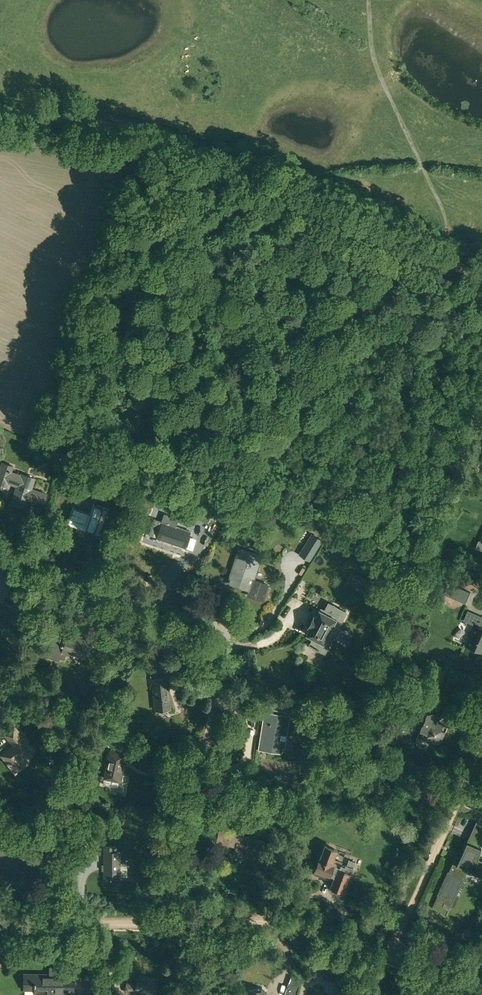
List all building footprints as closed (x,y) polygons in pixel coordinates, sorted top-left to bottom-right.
[(8,483),(17,486),(12,502),(26,507),(27,502),(43,508),(47,494),(31,489),(35,478),(21,474),(21,476),(11,472),(13,466),(2,463),(0,470),(0,486),(6,488),(8,483)] [(123,500),(131,503),(136,489),(128,486),(123,500)] [(100,535),(109,509),(94,504),(91,513),(73,507),(67,524),(68,524),(69,520),(87,525),(85,529),(95,532),(95,531),(101,533),(100,535)] [(162,514),(160,514),(158,514),(156,515),(156,517),(156,519),(161,528),(157,538),(185,548),(191,531),(169,524),(163,515),(162,514)] [(322,540),(312,534),(300,554),(309,560),(322,540)] [(247,594),(262,599),(267,584),(254,579),(254,578),(253,578),(261,555),(240,548),(229,578),(230,578),(229,584),(243,589),(245,583),(250,584),(247,594)] [(350,582),(367,590),(372,581),(355,572),(350,582)] [(477,598),(455,588),(450,599),(472,609),(477,598)] [(308,645),(325,654),(347,612),(328,602),(324,610),(319,608),(315,615),(313,614),(307,627),(309,628),(306,635),(312,638),(308,645)] [(8,627),(14,612),(0,607),(0,625),(8,627)] [(481,651),(481,627),(481,626),(481,624),(481,615),(468,609),(463,619),(474,624),(466,644),(481,651)] [(59,661),(60,658),(65,659),(67,650),(73,652),(73,654),(83,657),(84,656),(89,658),(92,646),(88,644),(89,641),(78,637),(78,636),(69,633),(67,638),(53,633),(46,656),(59,661)] [(146,653),(147,665),(150,665),(161,664),(165,663),(164,651),(146,653)] [(152,679),(155,709),(170,708),(167,677),(152,679)] [(306,704),(286,701),(284,711),(305,715),(306,704)] [(420,746),(423,746),(425,746),(427,744),(429,742),(439,746),(447,726),(438,722),(440,716),(425,710),(417,720),(420,721),(420,722),(423,723),(418,735),(417,738),(416,741),(417,743),(418,745),(420,746)] [(259,747),(282,751),(287,717),(265,713),(259,747)] [(1,755),(16,774),(27,764),(21,756),(26,752),(27,741),(14,725),(4,734),(13,745),(1,755)] [(110,786),(111,779),(119,781),(123,761),(125,761),(127,754),(109,750),(102,784),(110,786)] [(471,833),(481,837),(481,825),(476,822),(471,833)] [(0,868),(0,878),(11,878),(11,879),(21,878),(35,877),(35,861),(37,861),(37,849),(16,850),(15,823),(0,824),(0,861),(0,868)] [(234,855),(250,859),(251,856),(260,858),(264,840),(219,830),(216,843),(236,847),(234,855)] [(72,842),(74,866),(85,865),(85,857),(84,846),(84,841),(72,842)] [(432,907),(445,916),(449,911),(450,909),(454,900),(467,872),(481,877),(481,860),(479,859),(481,849),(479,848),(468,841),(460,859),(455,857),(438,895),(432,907)] [(343,890),(349,873),(352,874),(356,862),(351,860),(349,865),(347,865),(347,866),(343,864),(343,862),(335,859),(338,850),(326,845),(317,869),(337,876),(333,886),(343,890)] [(111,878),(111,882),(120,882),(120,877),(127,877),(127,862),(120,862),(120,851),(116,851),(116,846),(105,847),(105,878),(111,878)] [(359,902),(370,907),(374,900),(363,895),(359,902)] [(41,993),(72,993),(72,974),(23,973),(23,989),(34,989),(34,987),(41,987),(41,993)] [(135,990),(155,994),(157,981),(138,977),(136,986),(126,984),(125,990),(134,992),(135,990)]
